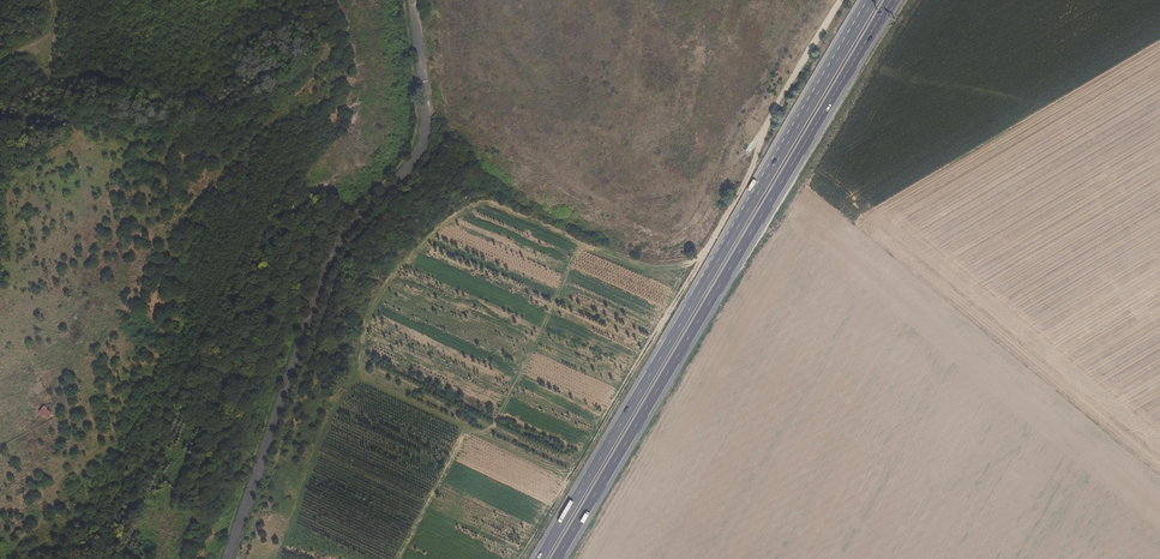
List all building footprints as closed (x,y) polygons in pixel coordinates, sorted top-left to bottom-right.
[(47,411),(40,407),(37,412),(44,416),(47,411)] [(622,457),(629,445),(625,443),(619,455),(622,457)]
